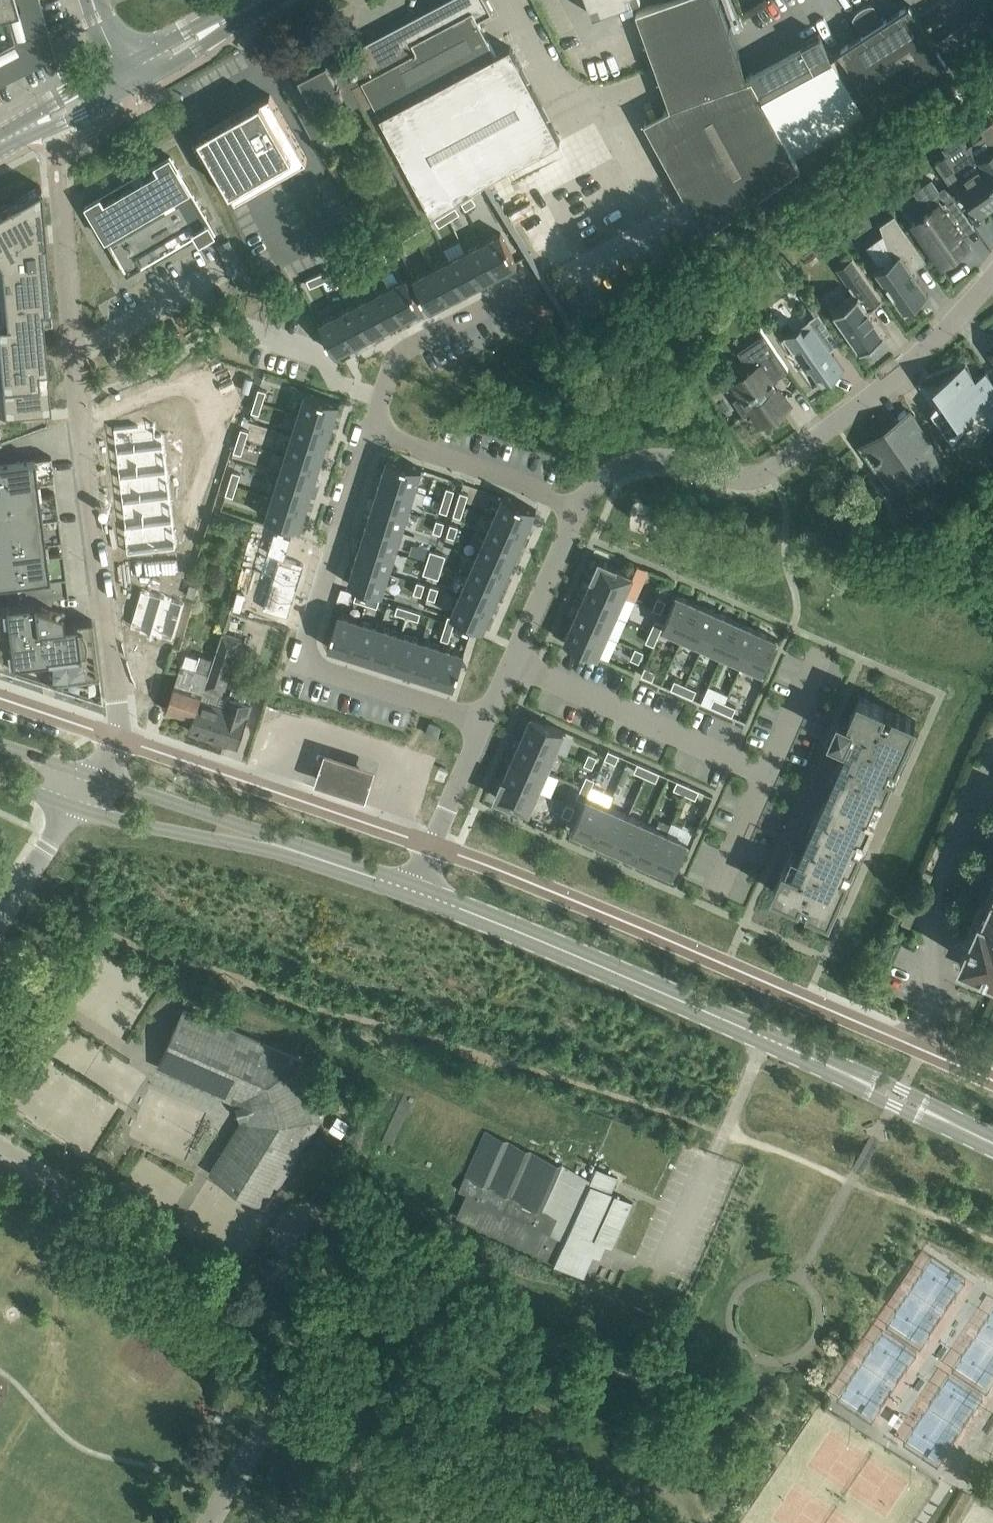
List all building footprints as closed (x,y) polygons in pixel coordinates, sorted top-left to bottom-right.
[(54,53),(39,0),(0,0),(0,82),(54,53)] [(353,90),(421,220),(488,177),(561,139),(511,46),(496,54),(478,20),(493,11),(487,0),(444,0),(351,49),(352,50),(351,50),(366,78),(351,86),(353,90)] [(594,15),(634,0),(588,0),(594,15)] [(644,120),(705,232),(802,166),(795,153),(794,154),(751,76),(749,78),(746,69),(721,0),(662,0),(636,9),(670,105),(644,120)] [(864,33),(839,49),(880,108),(949,60),(938,44),(910,3),(884,20),(874,4),(873,4),(870,4),(867,5),(864,6),(861,7),(859,9),(857,11),(856,13),(855,14),(854,15),(853,17),(864,33)] [(938,44),(949,60),(992,30),(992,24),(983,9),(965,21),(967,24),(938,44)] [(751,73),(752,75),(751,76),(794,154),(795,153),(864,116),(830,52),(821,35),(751,73)] [(351,50),(299,78),(312,103),(298,111),(307,129),(314,141),(328,133),(316,110),(353,90),(351,86),(366,78),(351,50)] [(270,94),(199,134),(236,199),(307,159),(270,94)] [(968,146),(972,152),(973,151),(992,179),(992,121),(982,129),(986,134),(969,145),(968,146)] [(623,149),(627,157),(651,146),(648,139),(623,149)] [(992,204),(992,179),(973,151),(972,152),(955,164),(948,154),(936,162),(957,192),(963,188),(980,213),(992,204)] [(4,293),(0,294),(0,356),(3,384),(49,380),(40,290),(50,289),(43,211),(40,184),(38,155),(0,176),(0,252),(4,293)] [(191,224),(195,231),(210,223),(170,155),(156,164),(160,171),(105,202),(101,195),(87,204),(127,274),(142,265),(136,256),(191,224)] [(932,178),(915,190),(928,210),(914,220),(936,250),(937,249),(946,261),(970,244),(951,217),(963,209),(946,184),(939,189),(932,178)] [(472,195),(462,202),(466,209),(477,202),(472,195)] [(456,205),(445,212),(450,219),(460,212),(456,205)] [(445,212),(435,218),(440,225),(450,219),(445,212)] [(892,258),(876,269),(904,310),(929,293),(912,270),(927,260),(895,214),(880,224),(892,258)] [(423,226),(413,232),(417,239),(428,233),(423,226)] [(413,232),(402,239),(407,246),(417,239),(413,232)] [(501,232),(484,241),(500,273),(518,264),(501,232)] [(218,245),(233,275),(245,269),(230,239),(218,245)] [(484,241),(466,250),(483,282),(500,273),(484,241)] [(384,250),(373,255),(377,263),(388,257),(384,250)] [(466,250),(449,259),(465,291),(483,282),(466,250)] [(373,255),(362,261),(366,268),(377,263),(373,255)] [(449,259),(431,268),(448,300),(465,291),(449,259)] [(847,302),(834,311),(861,349),(885,332),(869,309),(883,299),(855,260),(847,265),(858,280),(849,285),(855,293),(845,300),(847,302)] [(356,264),(345,270),(349,277),(360,272),(356,264)] [(431,268),(414,277),(431,309),(448,300),(431,268)] [(329,269),(318,273),(322,281),(333,276),(329,269)] [(318,273),(307,278),(310,286),(322,281),(318,273)] [(407,276),(390,285),(406,317),(423,308),(407,276)] [(390,285),(372,294),(389,326),(406,317),(390,285)] [(372,294),(355,303),(371,335),(389,326),(372,294)] [(355,303),(337,312),(354,344),(371,335),(355,303)] [(816,313),(783,336),(794,351),(805,343),(815,358),(807,364),(822,385),(845,368),(831,349),(841,342),(819,311),(816,313)] [(337,312),(320,321),(337,353),(354,344),(337,312)] [(772,380),(789,369),(765,333),(761,336),(740,351),(742,354),(742,355),(752,370),(747,372),(748,373),(735,382),(737,386),(743,395),(736,400),(738,403),(737,404),(741,410),(742,409),(745,413),(752,408),(762,423),(782,410),(780,407),(785,403),(782,399),(784,398),(772,380)] [(968,366),(960,371),(958,367),(934,384),(943,397),(933,410),(953,439),(964,426),(974,429),(992,416),(992,381),(986,371),(976,378),(968,366)] [(259,387),(255,399),(263,402),(267,390),(259,387)] [(306,391),(299,412),(333,423),(340,402),(306,391)] [(255,399),(252,411),(260,413),(263,402),(255,399)] [(299,412),(292,433),(327,444),(333,423),(299,412)] [(192,414),(184,417),(190,429),(197,425),(192,414)] [(155,421),(113,426),(116,452),(158,447),(165,446),(163,432),(156,433),(155,421)] [(241,427),(237,439),(245,441),(249,430),(241,427)] [(863,451),(881,477),(892,469),(901,483),(916,473),(927,489),(954,470),(929,433),(909,446),(897,428),(888,434),(891,437),(884,443),(881,439),(863,451)] [(292,433),(286,454),(320,465),(327,444),(292,433)] [(237,439),(234,450),(242,453),(245,441),(237,439)] [(158,447),(116,452),(119,477),(161,472),(168,471),(166,457),(159,458),(158,447)] [(209,453),(201,456),(206,467),(213,464),(209,453)] [(286,454),(279,475),(313,486),(320,465),(286,454)] [(0,461),(0,586),(5,585),(7,602),(0,603),(0,665),(17,670),(102,697),(92,618),(63,622),(62,610),(64,611),(65,610),(50,605),(53,596),(67,595),(68,595),(63,551),(46,553),(45,548),(47,548),(47,547),(45,547),(44,542),(61,539),(55,492),(38,494),(37,489),(39,488),(39,487),(37,487),(37,482),(54,480),(51,455),(0,461)] [(388,457),(381,478),(416,488),(422,468),(388,457)] [(233,470),(229,482),(237,484),(241,472),(233,470)] [(161,472),(119,477),(122,502),(164,497),(171,496),(169,482),(163,483),(161,472)] [(279,475),(273,496),(307,507),(313,486),(279,475)] [(381,478),(375,499),(409,509),(416,488),(381,478)] [(204,481),(201,493),(208,495),(212,483),(204,481)] [(229,482),(226,493),(234,496),(237,484),(229,482)] [(447,486),(443,498),(451,500),(455,489),(447,486)] [(461,491),(457,502),(465,505),(469,493),(461,491)] [(201,493),(197,504),(205,507),(208,495),(201,493)] [(504,494),(495,514),(528,528),(537,508),(504,494)] [(273,496),(266,517),(300,528),(307,507),(273,496)] [(164,497),(122,502),(125,527),(174,521),(172,507),(166,508),(164,497)] [(443,498),(440,510),(448,512),(451,500),(443,498)] [(375,499),(368,520),(403,530),(409,509),(375,499)] [(457,502),(453,514),(461,516),(465,505),(457,502)] [(495,514),(486,534),(519,548),(528,528),(495,514)] [(437,518),(433,530),(441,533),(445,521),(437,518)] [(368,520),(362,541),(396,551),(403,530),(368,520)] [(125,527),(124,527),(127,553),(170,548),(169,536),(175,536),(174,521),(125,527)] [(451,523),(447,534),(455,537),(459,525),(451,523)] [(287,556),(293,537),(275,531),(261,576),(272,579),(263,610),(288,618),(306,562),(287,556)] [(486,534),(477,554),(510,569),(519,548),(486,534)] [(196,535),(193,547),(201,550),(204,538),(196,535)] [(362,541),(355,561),(389,572),(396,551),(362,541)] [(193,547),(189,559),(197,561),(201,550),(193,547)] [(431,549),(427,561),(435,563),(438,551),(431,549)] [(438,551),(435,563),(443,566),(446,554),(438,551)] [(477,554),(468,574),(501,589),(510,569),(477,554)] [(166,557),(162,569),(170,571),(173,560),(166,557)] [(591,579),(625,594),(634,574),(600,559),(591,579)] [(355,561),(348,582),(383,593),(389,572),(355,561)] [(427,561),(423,572),(431,575),(435,563),(427,561)] [(435,563),(431,575),(439,577),(443,566),(435,563)] [(249,572),(238,609),(249,612),(260,576),(249,572)] [(468,574),(460,594),(493,609),(501,589),(468,574)] [(616,614),(625,594),(591,579),(582,600),(616,614)] [(417,580),(414,592),(422,594),(425,583),(417,580)] [(431,584),(427,596),(435,599),(439,587),(431,584)] [(141,588),(130,625),(141,629),(139,633),(150,636),(163,594),(141,588)] [(357,591),(354,599),(366,603),(368,595),(357,591)] [(683,635),(698,602),(677,593),(663,626),(683,635)] [(163,594),(150,636),(161,640),(163,635),(173,638),(185,601),(163,594)] [(460,594),(451,614),(484,629),(493,609),(460,594)] [(368,595),(366,603),(378,606),(380,598),(368,595)] [(658,596),(653,607),(661,611),(666,600),(658,596)] [(616,614),(582,600),(573,620),(607,635),(616,614)] [(703,644),(718,611),(698,602),(683,635),(703,644)] [(398,604),(395,612),(407,616),(410,608),(398,604)] [(410,608),(407,616),(419,619),(421,611),(410,608)] [(738,620),(718,611),(703,644),(724,653),(738,620)] [(339,612),(328,646),(349,653),(360,619),(339,612)] [(448,614),(445,626),(453,628),(456,617),(448,614)] [(360,619),(349,653),(370,660),(381,625),(360,619)] [(656,619),(651,630),(659,633),(664,622),(656,619)] [(598,655),(607,635),(573,620),(565,640),(598,655)] [(738,620),(724,653),(744,662),(759,629),(738,620)] [(381,625),(370,660),(391,666),(402,632),(381,625)] [(445,626),(441,637),(449,640),(453,628),(445,626)] [(759,629),(744,662),(763,671),(778,638),(759,629)] [(659,633),(651,630),(646,641),(654,644),(659,633)] [(194,717),(189,730),(238,746),(241,736),(244,726),(248,714),(246,714),(249,704),(247,703),(253,685),(251,684),(252,681),(240,677),(239,681),(235,679),(231,694),(225,692),(229,680),(228,680),(241,638),(224,632),(215,659),(210,674),(197,708),(194,717)] [(402,632),(391,666),(412,673),(423,638),(402,632)] [(423,638),(412,673),(433,679),(444,645),(423,638)] [(444,645),(433,679),(454,686),(465,652),(444,645)] [(635,646),(631,658),(639,661),(644,650),(635,646)] [(181,664),(167,708),(194,717),(197,708),(210,674),(215,659),(201,654),(200,657),(196,669),(183,665),(181,664)] [(642,674),(653,679),(656,671),(645,666),(642,674)] [(671,687),(682,692),(686,684),(675,679),(671,687)] [(686,684),(682,692),(693,697),(697,688),(686,684)] [(337,712),(367,723),(375,698),(345,688),(337,712)] [(845,740),(850,742),(857,725),(865,728),(859,743),(856,742),(847,761),(840,759),(830,782),(837,786),(830,801),(826,811),(818,807),(816,811),(817,812),(807,833),(814,836),(805,856),(808,857),(802,872),(796,870),(798,867),(795,866),(801,851),(793,847),(774,890),(799,901),(802,895),(811,900),(809,906),(830,915),(840,892),(839,892),(848,873),(843,870),(847,860),(852,863),(865,833),(866,834),(872,819),(880,802),(879,801),(892,772),(887,770),(891,760),(897,762),(905,743),(906,743),(916,720),(895,711),(892,717),(882,713),(885,707),(860,695),(849,720),(839,715),(829,739),(841,744),(843,739),(845,740)] [(711,705),(722,709),(725,701),(714,696),(711,705)] [(725,701),(722,709),(733,714),(736,706),(725,701)] [(523,735),(556,750),(565,730),(532,715),(523,735)] [(430,722),(426,733),(437,736),(441,725),(430,722)] [(547,770),(556,750),(523,735),(514,756),(547,770)] [(374,801),(384,765),(327,749),(317,785),(374,801)] [(616,762),(620,754),(609,749),(605,757),(616,762)] [(593,767),(597,756),(589,752),(584,763),(593,767)] [(514,756),(504,776),(538,791),(547,770),(514,756)] [(645,775),(649,767),(638,762),(634,770),(645,775)] [(660,772),(649,767),(645,775),(656,780),(660,772)] [(587,775),(582,786),(590,789),(595,778),(587,775)] [(538,791),(504,776),(496,796),(529,811),(538,791)] [(674,788),(685,793),(689,784),(678,779),(674,788)] [(689,784),(685,793),(696,797),(700,789),(689,784)] [(590,789),(582,786),(577,797),(585,800),(590,789)] [(573,830),(594,839),(608,806),(588,797),(573,830)] [(562,814),(571,817),(576,806),(567,802),(562,814)] [(594,839),(614,848),(628,815),(608,806),(594,839)] [(634,857),(648,823),(628,815),(614,848),(634,857)] [(634,857),(654,866),(668,832),(648,823),(634,857)] [(668,832),(654,866),(674,874),(688,841),(668,832)] [(984,867),(980,877),(992,883),(992,871),(984,867)] [(920,878),(929,882),(933,873),(924,869),(920,878)] [(984,915),(980,913),(961,956),(992,971),(992,893),(984,915)] [(211,1172),(265,1205),(319,1117),(301,1059),(184,1008),(159,1065),(237,1099),(238,1103),(236,1104),(240,1117),(242,1116),(244,1120),(211,1172)] [(404,1092),(382,1139),(393,1145),(415,1097),(404,1092)] [(467,1193),(457,1216),(584,1275),(594,1254),(600,1240),(613,1246),(633,1201),(612,1191),(616,1182),(618,1176),(594,1165),(589,1177),(486,1129),(478,1148),(474,1156),(463,1181),(460,1187),(459,1189),(467,1193)]
